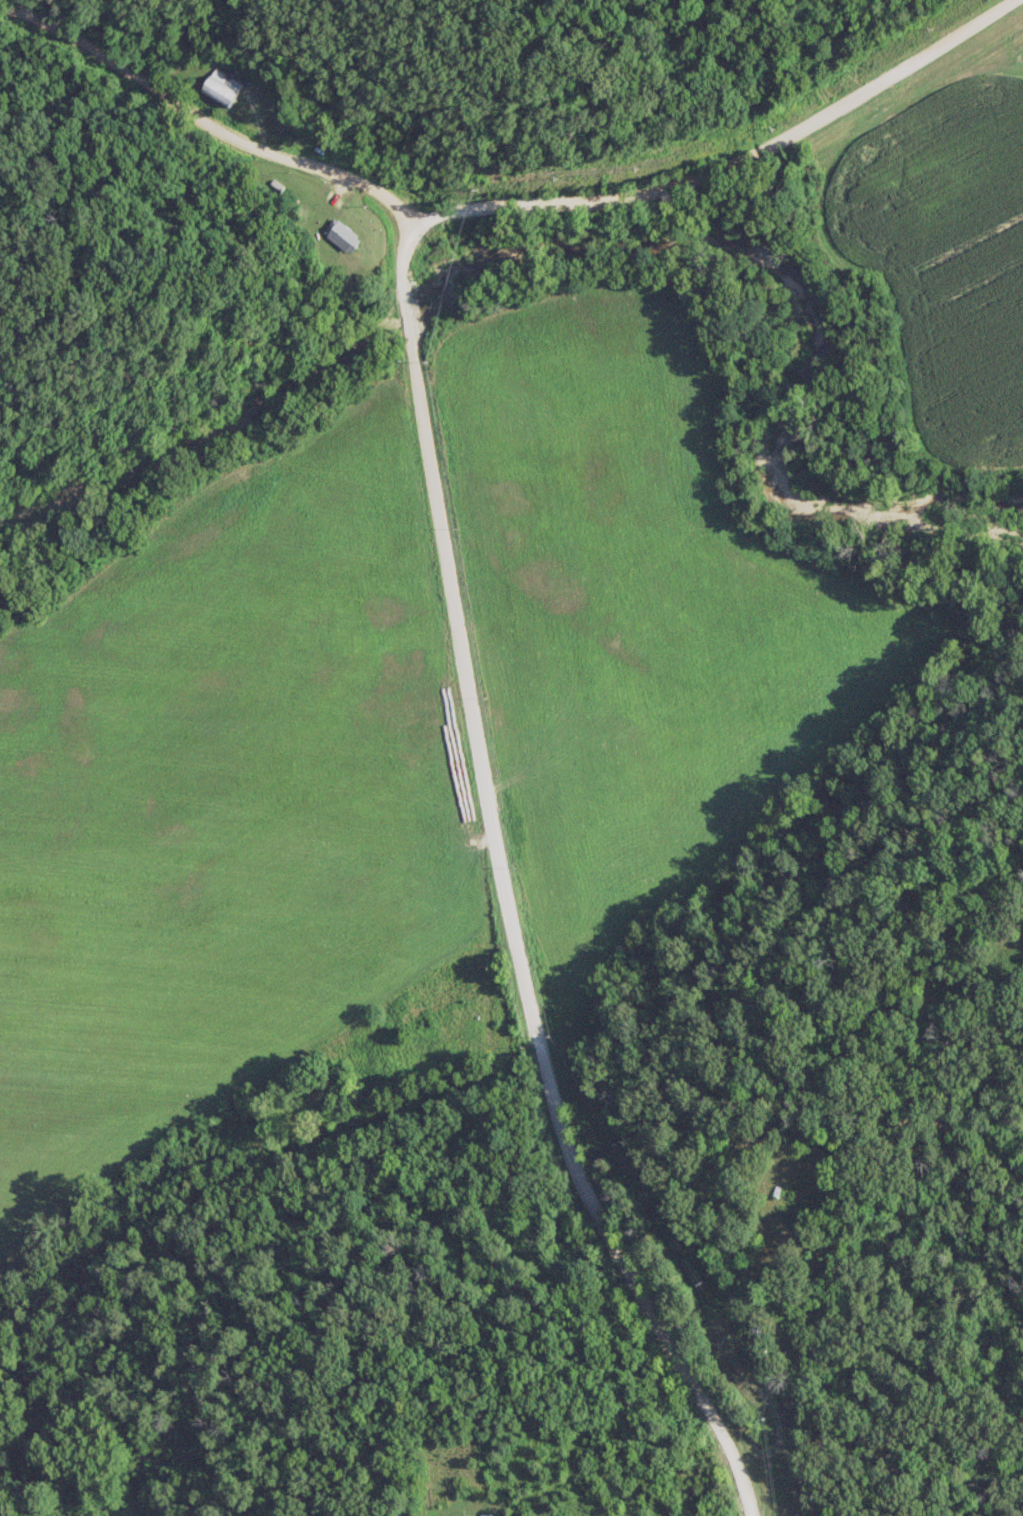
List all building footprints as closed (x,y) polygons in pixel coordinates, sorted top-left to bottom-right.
[(242,84),(213,68),(201,91),(230,106),(242,84)] [(350,255),(362,239),(334,217),(322,232),(350,255)]
